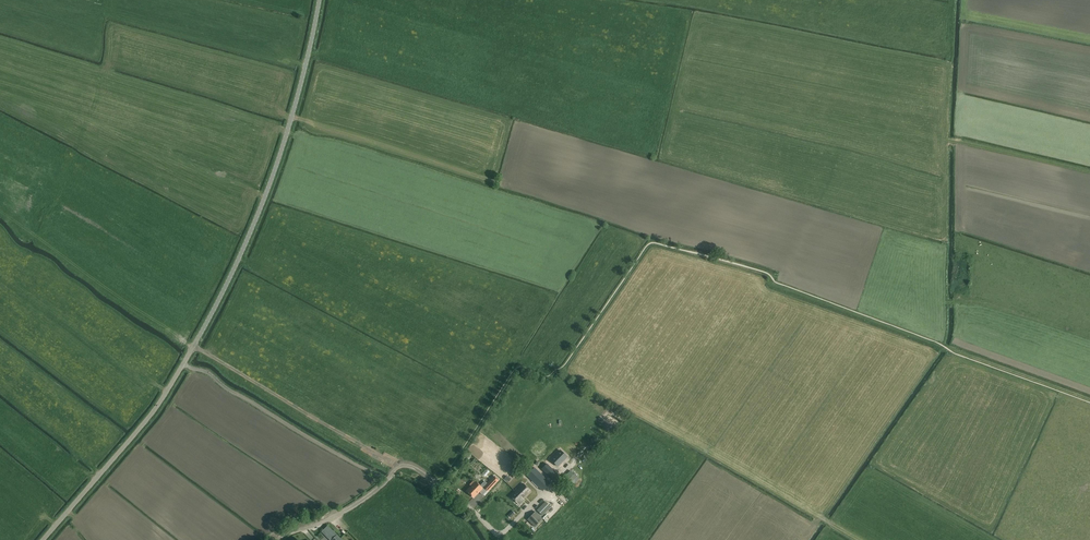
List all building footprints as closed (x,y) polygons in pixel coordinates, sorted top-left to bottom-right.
[(560,450),(551,460),(557,466),(566,457),(560,450)] [(542,469),(553,480),(558,475),(547,464),(542,469)] [(527,475),(542,491),(550,483),(535,468),(527,475)] [(475,482),(467,491),(474,497),(482,488),(484,486),(484,487),(488,491),(498,480),(495,476),(487,484),(485,481),(480,486),(475,482)] [(515,491),(522,498),(530,490),(523,483),(515,491)] [(524,500),(522,498),(515,491),(510,496),(519,505),(524,500)] [(545,502),(537,510),(542,516),(550,508),(545,502)] [(535,511),(527,519),(535,527),(543,519),(535,511)] [(325,535),(331,529),(328,526),(322,532),(325,535)]
